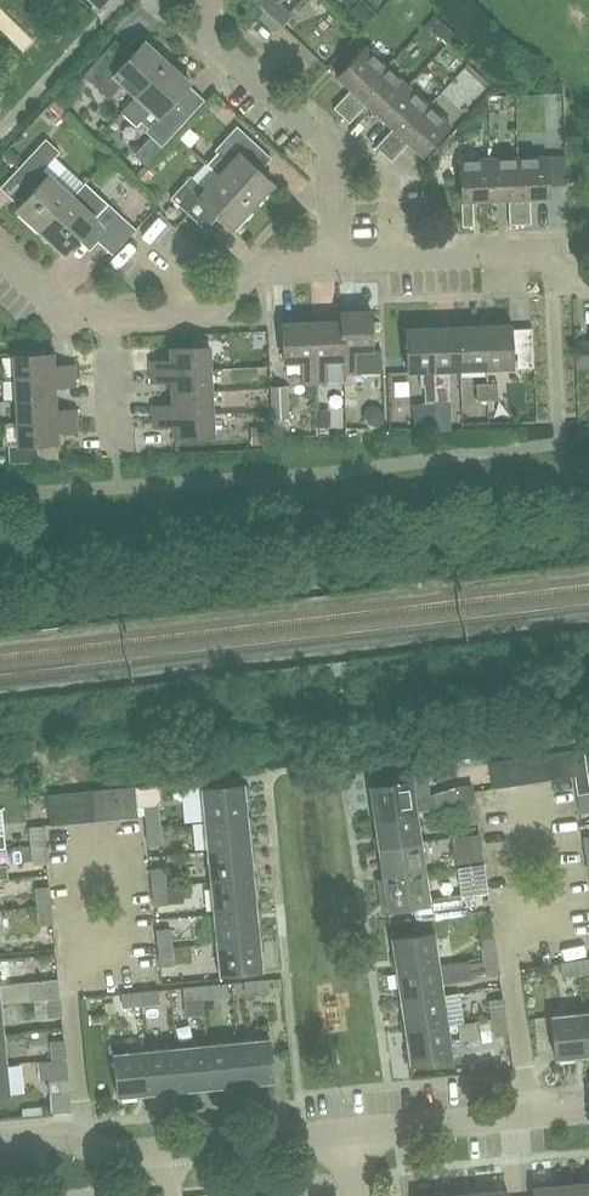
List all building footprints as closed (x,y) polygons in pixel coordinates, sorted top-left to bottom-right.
[(306,0),(275,0),(265,11),(283,26),(306,0)] [(363,27),(376,14),(362,0),(349,13),(363,27)] [(449,42),(458,32),(438,13),(429,23),(449,42)] [(135,96),(166,61),(144,41),(123,63),(108,49),(84,75),(99,89),(100,87),(109,96),(121,83),(135,95),(135,96)] [(342,114),(387,65),(366,45),(337,76),(351,88),(333,107),(342,114)] [(177,97),(190,83),(166,61),(135,96),(135,95),(120,111),(135,125),(139,121),(147,128),(144,131),(162,147),(194,112),(177,97)] [(379,115),(408,84),(387,65),(342,114),(349,121),(366,103),(379,115)] [(383,153),(429,104),(408,84),(379,115),(392,126),(374,144),(383,153)] [(422,154),(451,124),(429,104),(383,153),(392,161),(410,142),(422,154)] [(254,204),(274,181),(252,161),(264,148),(237,124),(215,149),(229,162),(219,173),(229,182),(254,204)] [(40,231),(62,207),(72,196),(44,169),(60,151),(45,138),(11,176),(31,194),(17,209),(40,231)] [(520,224),(532,223),(531,198),(549,197),(547,156),(517,157),(520,224)] [(520,224),(517,157),(489,158),(491,199),(509,198),(510,224),(520,224)] [(462,227),(474,226),(473,200),(491,199),(489,158),(460,159),(462,227)] [(139,179),(148,170),(144,166),(135,176),(139,179)] [(233,228),(254,204),(229,182),(219,173),(205,188),(191,176),(172,196),(207,228),(219,215),(233,228)] [(85,182),(72,196),(62,207),(40,231),(64,252),(77,238),(85,229),(98,240),(121,215),(100,195),(85,182)] [(171,217),(146,232),(154,244),(178,229),(171,217)] [(344,372),(356,372),(355,350),(373,349),(371,310),(342,311),(342,321),(344,359),(344,372)] [(315,383),(327,382),(326,360),(344,359),(342,321),(313,322),(315,383)] [(315,383),(313,322),(283,323),(285,362),(302,361),(303,383),(315,383)] [(488,368),(514,367),(513,323),(486,324),(488,368)] [(462,369),(488,368),(486,324),(460,325),(462,369)] [(437,402),(449,401),(448,370),(462,369),(460,325),(433,326),(437,402)] [(437,402),(433,326),(406,327),(408,372),(421,371),(422,386),(425,386),(426,402),(437,402)] [(576,340),(577,368),(588,367),(588,340),(576,340)] [(152,371),(212,369),(211,346),(171,348),(172,360),(152,360),(152,371)] [(55,366),(54,354),(14,355),(15,378),(76,375),(75,365),(55,366)] [(213,390),(212,369),(152,371),(153,382),(173,381),(173,392),(213,390)] [(16,400),(56,398),(56,387),(76,386),(76,375),(15,378),(16,400)] [(479,398),(489,398),(489,382),(478,383),(479,398)] [(489,398),(499,397),(499,382),(489,382),(489,398)] [(273,419),(290,418),(289,385),(272,386),(273,419)] [(154,415),(214,412),(213,390),(173,392),(174,404),(153,405),(154,415)] [(57,409),(56,398),(16,400),(17,422),(78,419),(77,408),(57,409)] [(368,427),(378,427),(384,423),(384,414),(380,408),(370,407),(364,412),(363,421),(368,427)] [(317,426),(331,426),(332,409),(318,409),(317,426)] [(215,435),(214,412),(154,415),(154,427),(175,426),(176,437),(215,435)] [(449,414),(437,415),(438,428),(450,427),(449,414)] [(438,428),(437,415),(423,415),(424,428),(438,428)] [(9,463),(39,461),(38,444),(58,443),(58,432),(78,431),(78,419),(17,422),(18,445),(8,445),(9,463)] [(249,422),(250,446),(267,445),(266,421),(249,422)] [(567,776),(566,767),(564,751),(550,753),(553,778),(567,776)] [(538,780),(553,778),(550,753),(534,756),(538,780)] [(522,783),(538,780),(534,756),(519,758),(522,783)] [(506,785),(522,783),(519,758),(503,760),(506,785)] [(491,787),(506,785),(503,760),(487,763),(491,787)] [(588,792),(588,778),(588,773),(574,776),(576,793),(588,792)] [(416,811),(416,812),(434,809),(432,795),(414,798),(411,780),(368,786),(372,817),(416,811)] [(203,821),(246,816),(243,784),(199,788),(203,821)] [(462,804),(475,802),(472,785),(459,786),(462,804)] [(120,819),(135,818),(132,788),(117,789),(120,819)] [(106,821),(120,819),(117,789),(104,790),(106,821)] [(92,822),(106,821),(104,790),(89,792),(92,822)] [(76,823),(92,822),(89,792),(74,793),(76,823)] [(588,812),(588,792),(576,793),(579,813),(588,812)] [(63,824),(76,823),(74,793),(60,794),(63,824)] [(48,826),(63,824),(60,794),(45,796),(48,826)] [(464,823),(478,821),(475,802),(462,804),(464,823)] [(145,826),(160,825),(159,806),(144,807),(145,826)] [(376,847),(420,841),(416,812),(416,811),(372,817),(376,847)] [(206,852),(250,847),(246,816),(203,821),(206,852)] [(31,845),(46,844),(44,825),(29,827),(31,845)] [(147,845),(162,843),(160,825),(145,826),(147,845)] [(424,872),(420,843),(420,842),(420,841),(376,847),(377,849),(382,878),(424,872)] [(32,864),(48,863),(46,844),(31,845),(32,864)] [(468,847),(469,859),(470,866),(484,864),(481,845),(468,847)] [(209,882),(253,878),(250,847),(206,852),(209,882)] [(10,878),(8,863),(0,864),(0,879),(10,878)] [(462,896),(488,891),(484,864),(470,866),(458,867),(462,896)] [(152,887),(167,886),(165,867),(150,868),(152,887)] [(386,910),(429,904),(424,872),(382,878),(386,910)] [(212,913),(256,909),(253,878),(209,882),(212,913)] [(37,906),(52,904),(50,886),(35,888),(37,906)] [(154,906),(168,904),(167,886),(152,887),(154,906)] [(38,925),(54,923),(52,904),(37,906),(38,925)] [(414,909),(416,920),(433,917),(431,907),(414,909)] [(215,944),(259,939),(256,909),(212,913),(215,944)] [(157,948),(172,946),(170,928),(156,929),(157,948)] [(395,970),(438,964),(434,932),(390,938),(395,970)] [(483,957),(498,955),(495,936),(480,939),(483,957)] [(218,975),(262,971),(259,939),(215,944),(218,975)] [(159,967),(160,967),(174,966),(172,946),(157,948),(159,967)] [(485,976),(501,973),(498,955),(483,957),(483,962),(485,976)] [(588,972),(588,958),(578,959),(579,974),(588,972)] [(561,977),(579,974),(578,959),(559,962),(561,977)] [(485,976),(483,962),(469,964),(471,978),(485,976)] [(399,1002),(443,995),(438,964),(395,970),(399,1002)] [(12,1002),(46,999),(60,998),(58,979),(11,983),(12,1002)] [(245,995),(265,993),(263,979),(244,981),(245,995)] [(203,1000),(221,998),(220,983),(201,985),(203,1000)] [(184,1002),(203,1000),(201,985),(182,987),(184,1002)] [(141,1006),(160,1004),(159,989),(140,991),(141,1006)] [(123,1008),(141,1006),(140,991),(121,992),(123,1008)] [(404,1032),(447,1026),(443,995),(399,1002),(404,1032)] [(491,1018),(507,1016),(504,997),(488,1000),(491,1018)] [(48,1017),(63,1016),(61,998),(60,998),(46,999),(48,1017)] [(554,1059),(586,1056),(581,1012),(550,1015),(554,1059)] [(99,1014),(89,1015),(90,1024),(100,1023),(99,1014)] [(494,1037),(510,1035),(507,1016),(491,1018),(494,1037)] [(408,1064),(452,1057),(447,1026),(404,1032),(408,1064)] [(241,1085),(273,1082),(268,1038),(236,1041),(241,1085)] [(42,1062),(67,1059),(65,1039),(50,1041),(52,1059),(42,1061),(42,1062)] [(210,1088),(241,1085),(236,1041),(205,1044),(210,1088)] [(179,1091),(210,1088),(205,1044),(174,1048),(179,1091)] [(148,1094),(179,1091),(174,1048),(144,1051),(148,1094)] [(116,1098),(148,1094),(144,1051),(112,1054),(116,1098)] [(70,1091),(67,1059),(42,1062),(44,1079),(48,1079),(49,1093),(70,1091)] [(9,1097),(6,1065),(0,1066),(0,1098),(9,1097)] [(564,1185),(565,1195),(588,1195),(588,1182),(564,1185)] [(564,1185),(533,1188),(534,1195),(565,1195),(564,1185)]
